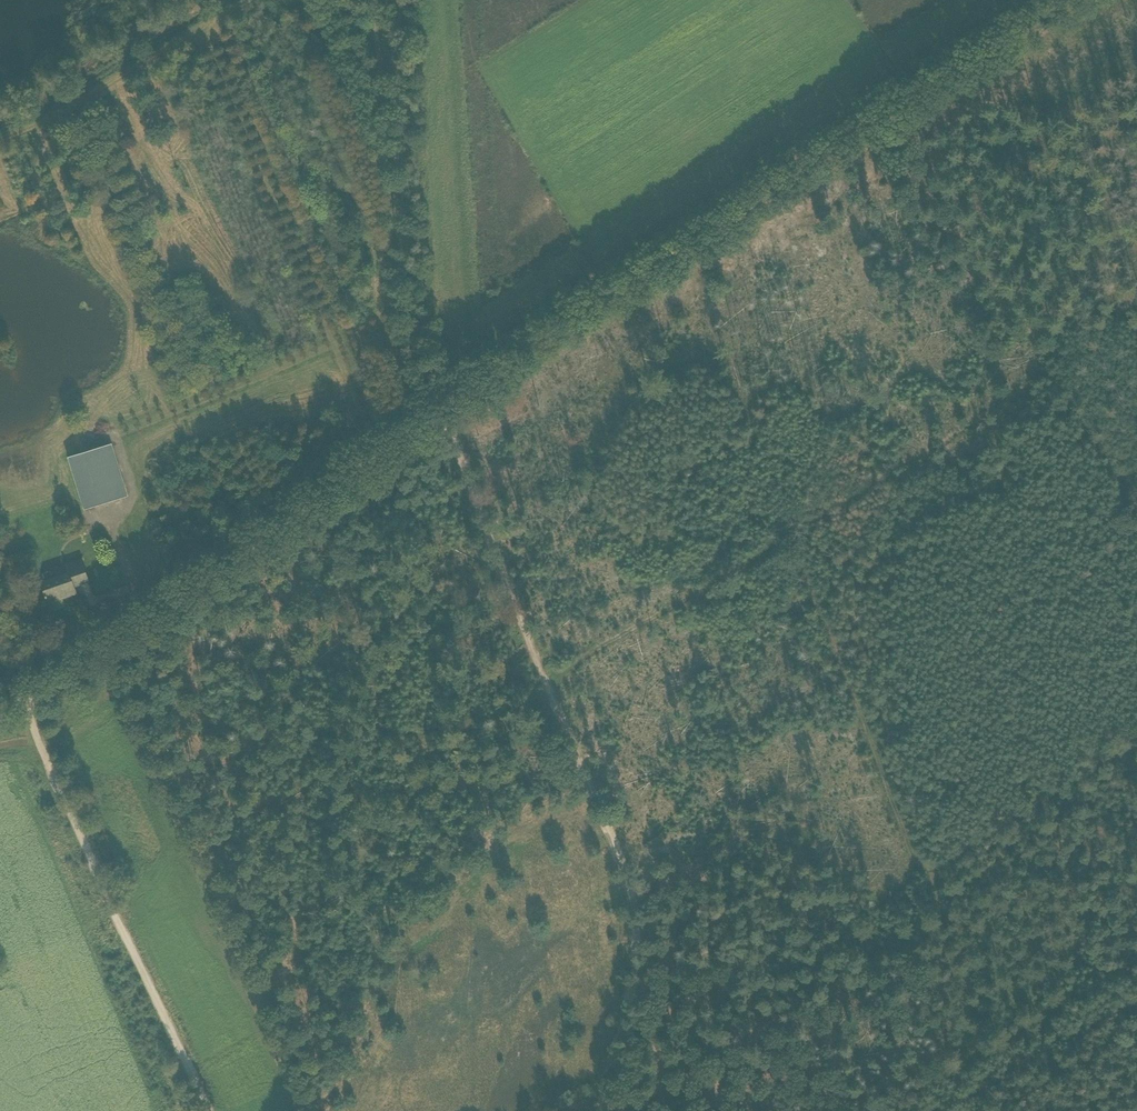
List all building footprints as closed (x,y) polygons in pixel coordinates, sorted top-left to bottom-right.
[(111,444),(68,457),(84,509),(127,496),(111,444)] [(74,586),(88,581),(81,560),(66,565),(68,573),(42,582),(49,602),(76,593),(74,586)]
